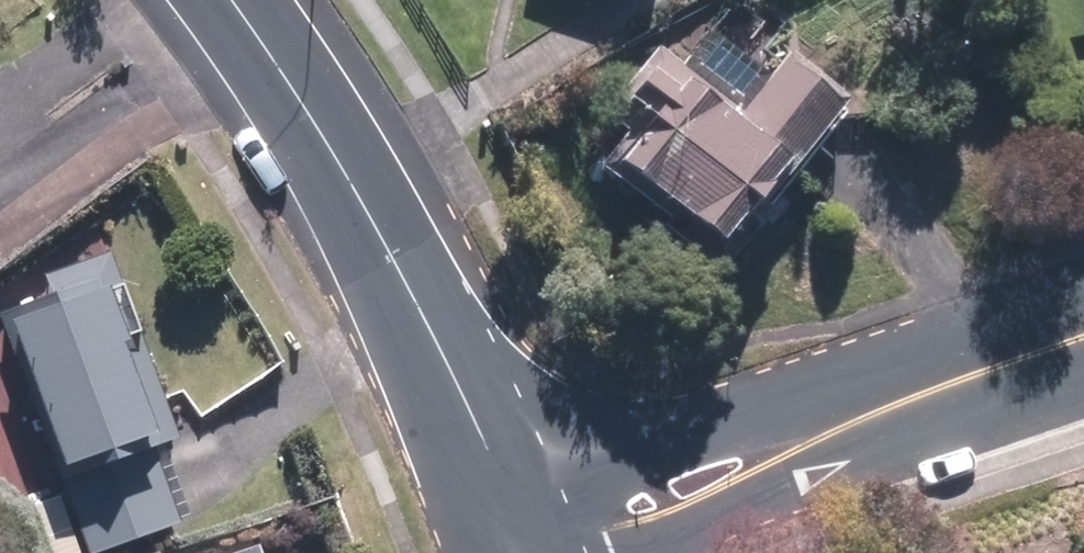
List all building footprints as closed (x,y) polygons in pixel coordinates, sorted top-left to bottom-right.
[(645,53),(585,122),(613,146),(587,176),(706,278),(839,125),(772,67),(749,92),(688,39),(662,68),(645,53)] [(72,282),(29,297),(85,458),(187,422),(125,244),(66,265),(72,282)] [(287,532),(220,552),(294,552),(287,532)]
